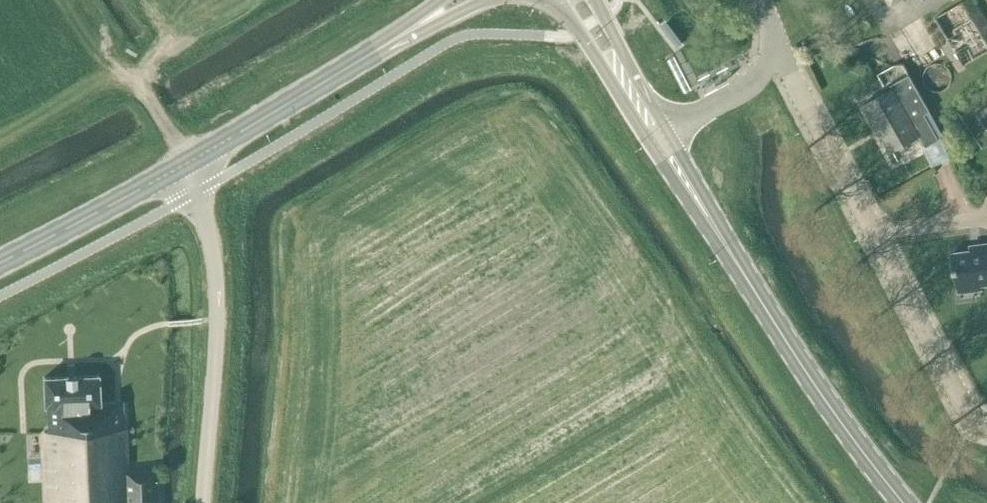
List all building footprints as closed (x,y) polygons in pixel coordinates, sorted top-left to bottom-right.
[(963,65),(986,51),(986,22),(974,0),(964,0),(935,17),(963,65)] [(925,145),(938,138),(924,113),(930,110),(909,74),(890,85),(892,88),(864,104),(877,128),(878,127),(891,150),(919,134),(925,145)] [(986,126),(986,105),(977,112),(986,126)] [(986,283),(986,243),(970,246),(970,250),(952,253),(955,272),(957,271),(959,291),(981,288),(980,284),(986,283)] [(46,502),(127,502),(126,471),(123,402),(99,403),(98,375),(43,377),(44,406),(46,406),(47,431),(43,431),(46,502)] [(126,471),(127,502),(158,502),(157,470),(126,471)]
